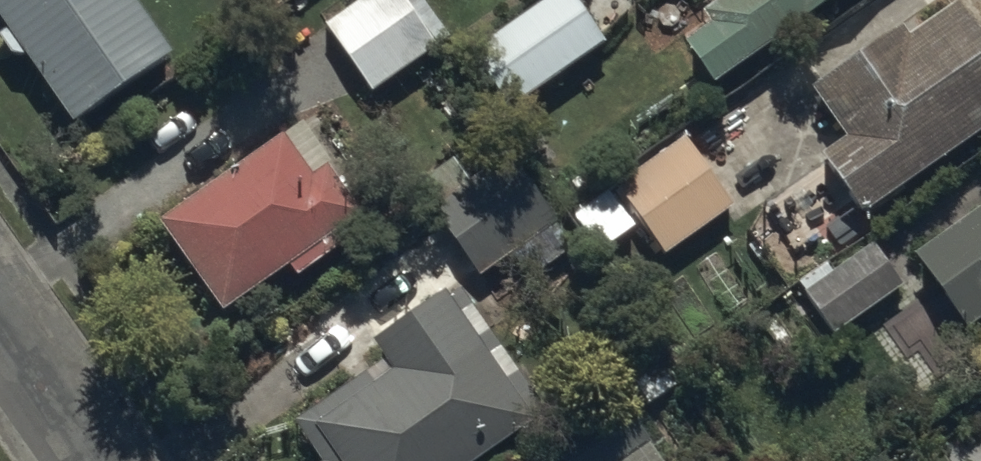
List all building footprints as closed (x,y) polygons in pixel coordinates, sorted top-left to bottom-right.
[(73,128),(174,60),(134,0),(0,0),(0,20),(73,128)] [(323,26),(371,98),(437,53),(402,0),(362,0),(323,26)] [(578,0),(542,0),(468,55),(511,114),(609,42),(578,0)] [(713,87),(837,0),(731,0),(708,16),(715,27),(685,48),(713,87)] [(859,218),(980,138),(980,33),(963,5),(907,42),(898,29),(810,87),(847,143),(821,160),(859,218)] [(304,127),(158,224),(221,318),(300,266),(305,274),(342,249),(334,237),(364,217),(304,127)] [(673,253),(737,210),(688,139),(625,182),(673,253)] [(507,155),(430,209),(480,281),(513,257),(532,284),(576,254),(507,155)] [(913,257),(966,334),(980,324),(980,211),(913,257)] [(803,290),(835,336),(905,289),(873,243),(803,290)] [(535,425),(530,418),(542,409),(456,287),(373,345),(384,361),(294,424),(320,460),(483,460),(535,425)] [(648,405),(681,383),(664,359),(657,364),(626,320),(592,344),(620,385),(630,378),(648,405)] [(560,460),(626,460),(649,445),(615,396),(548,443),(560,460)]
